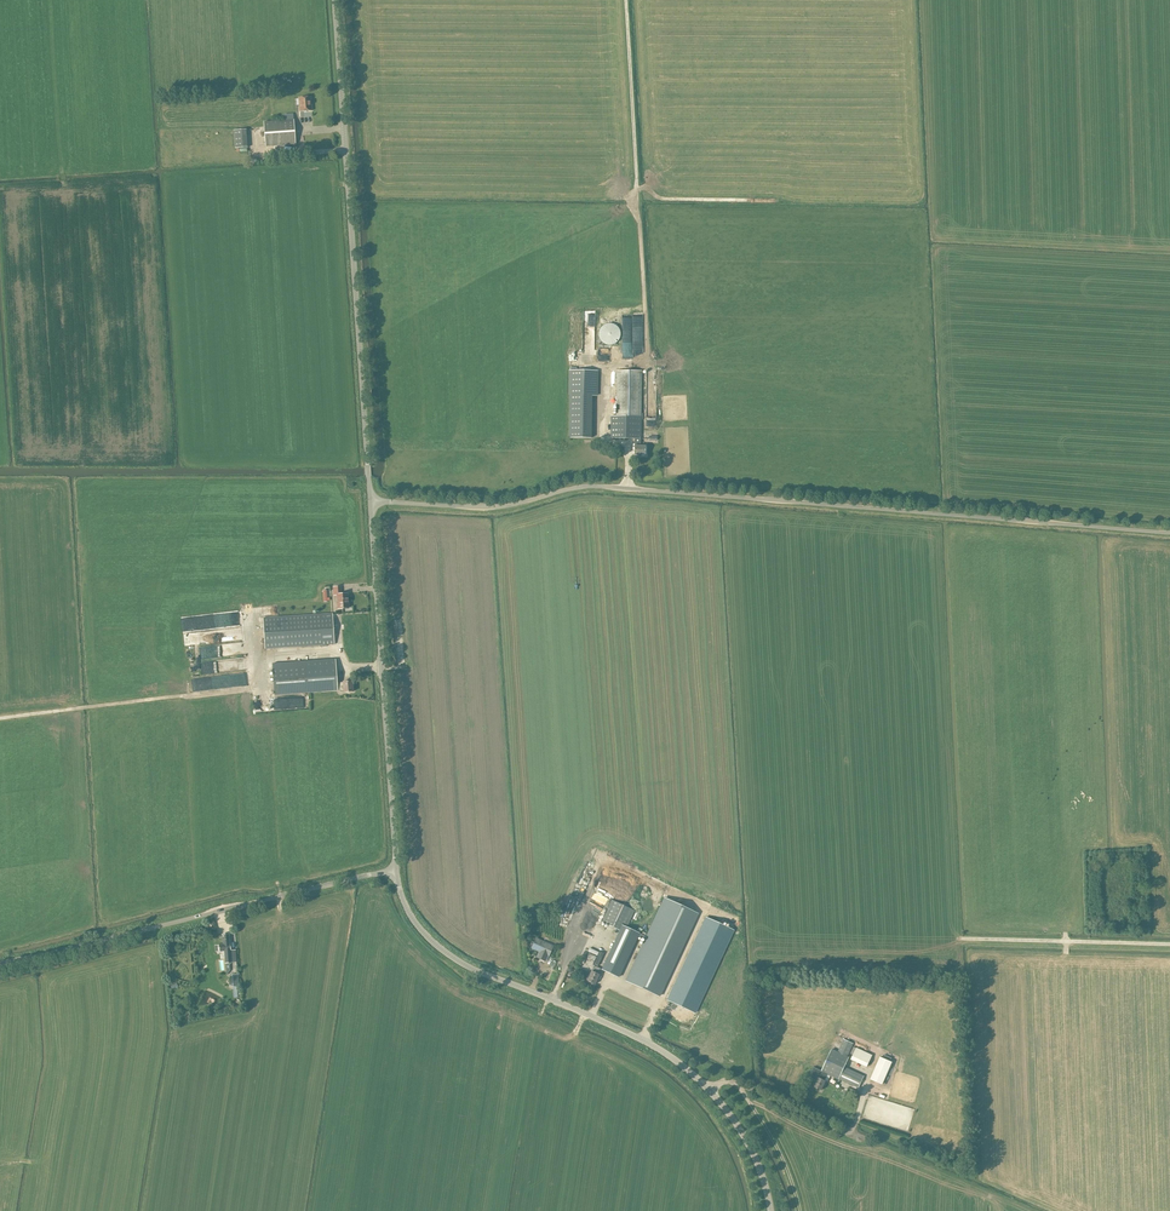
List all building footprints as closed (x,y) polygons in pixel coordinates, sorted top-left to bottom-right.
[(311,111),(310,97),(299,98),(300,111),(311,111)] [(263,122),(265,147),(296,144),(294,119),(263,122)] [(247,129),(233,130),(234,149),(240,148),(240,151),(248,151),(247,129)] [(622,319),(633,319),(632,334),(641,334),(641,335),(643,335),(643,318),(633,318),(633,317),(622,317),(622,319)] [(599,331),(599,335),(600,338),(601,341),(604,343),(607,344),(610,345),(613,344),(616,343),(618,341),(620,338),(621,335),(620,331),(619,329),(617,326),(614,324),(611,323),(608,323),(605,324),(603,326),(601,329),(599,331)] [(592,396),(596,396),(597,371),(570,370),(570,395),(569,438),(591,438),(592,396)] [(611,439),(634,439),(640,439),(641,439),(642,371),(617,371),(616,416),(611,416),(611,439)] [(640,439),(634,439),(634,445),(635,445),(635,455),(645,455),(645,446),(640,446),(640,439)] [(348,594),(341,594),(341,587),(333,587),(334,595),(337,595),(338,609),(349,608),(348,594)] [(332,613),(263,617),(265,649),(335,645),(332,613)] [(202,661),(220,657),(218,644),(199,648),(202,661)] [(275,695),(338,691),(343,690),(344,692),(353,692),(352,681),(343,682),(343,683),(337,683),(336,659),(272,664),(275,695)] [(246,674),(213,678),(213,680),(208,681),(209,689),(247,685),(246,674)] [(620,931),(602,969),(618,977),(637,936),(645,939),(626,981),(659,996),(697,914),(664,898),(646,937),(627,928),(622,925),(620,931)] [(612,900),(601,922),(612,927),(619,930),(622,924),(627,927),(635,911),(612,900)] [(706,917),(668,1000),(695,1013),(733,930),(706,917)] [(222,935),(223,944),(219,945),(220,951),(225,951),(225,953),(224,953),(225,963),(229,963),(231,963),(231,953),(230,953),(230,950),(231,950),(229,934),(222,935)] [(545,961),(548,955),(553,946),(536,939),(532,948),(542,953),(540,958),(545,961)] [(589,953),(587,957),(582,967),(591,971),(592,971),(594,966),(595,965),(594,965),(593,964),(594,961),(596,957),(589,953)] [(591,971),(587,980),(595,984),(597,979),(599,980),(601,976),(599,975),(598,974),(600,969),(594,966),(592,971),(591,971)] [(825,1081),(828,1074),(839,1080),(839,1079),(859,1088),(864,1076),(845,1067),(849,1057),(848,1056),(854,1043),(844,1039),(838,1052),(836,1051),(832,1049),(822,1071),(814,1067),(810,1074),(818,1078),(814,1087),(822,1090),(826,1081),(825,1081)] [(868,1067),(873,1054),(857,1047),(852,1059),(868,1067)] [(879,1057),(870,1079),(882,1084),(892,1062),(879,1057)]
